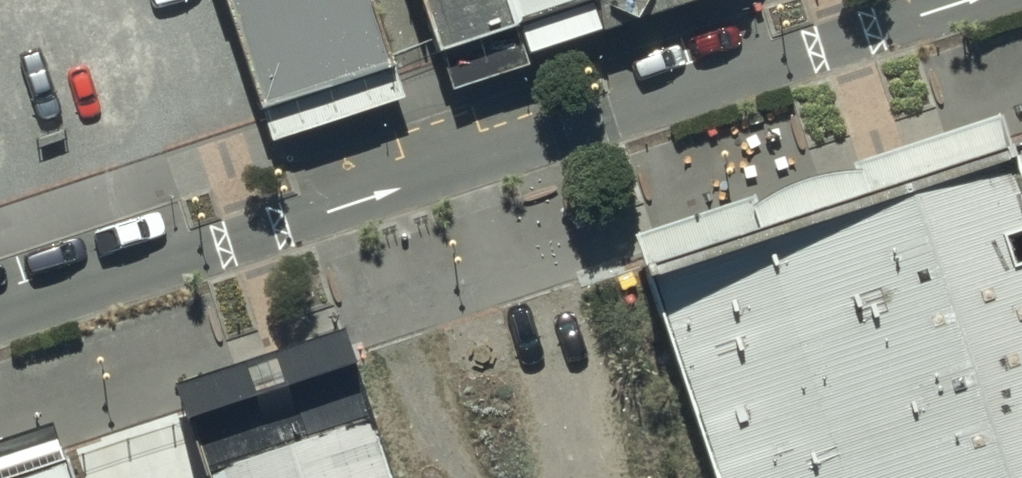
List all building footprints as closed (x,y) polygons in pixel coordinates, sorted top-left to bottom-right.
[(393,75),(370,0),(230,0),(267,115),(393,75)] [(513,0),(427,0),(447,57),(524,32),(513,0)] [(599,0),(513,0),(524,32),(601,4),(599,0)] [(1010,136),(1021,177),(1021,133),(1010,136)] [(1010,136),(646,257),(717,477),(1021,477),(1021,177),(1010,136)] [(350,361),(176,417),(196,477),(388,477),(350,361)] [(69,463),(26,477),(74,477),(69,463)]
